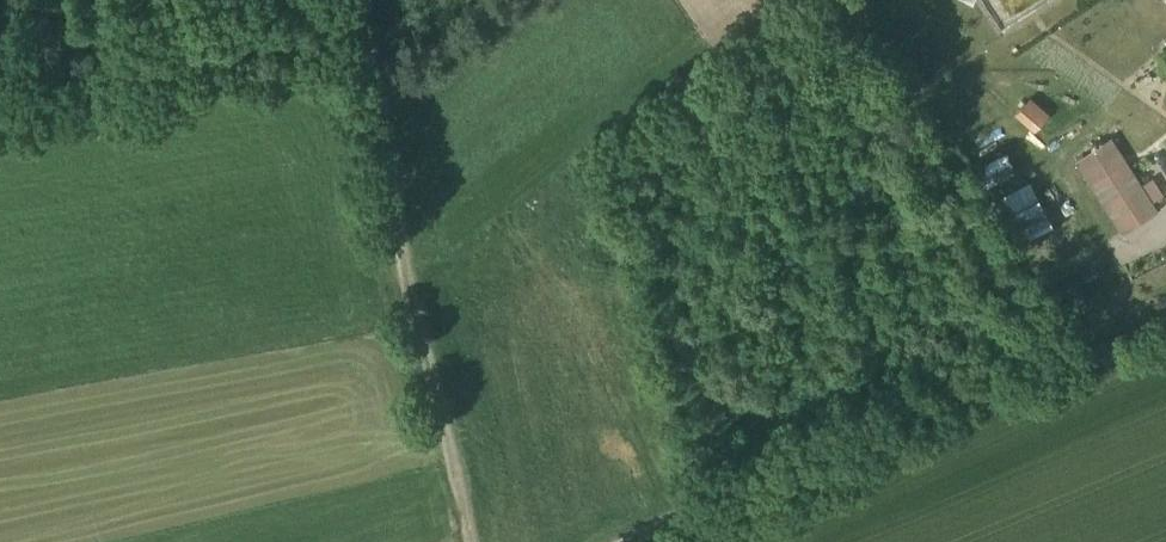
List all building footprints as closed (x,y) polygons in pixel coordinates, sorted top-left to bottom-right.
[(1046,117),(1027,98),(1013,113),(1032,132),(1046,117)] [(1157,211),(1109,137),(1075,159),(1123,232),(1157,211)] [(1051,225),(1029,181),(991,199),(1000,217),(1014,244),(1051,225)]
